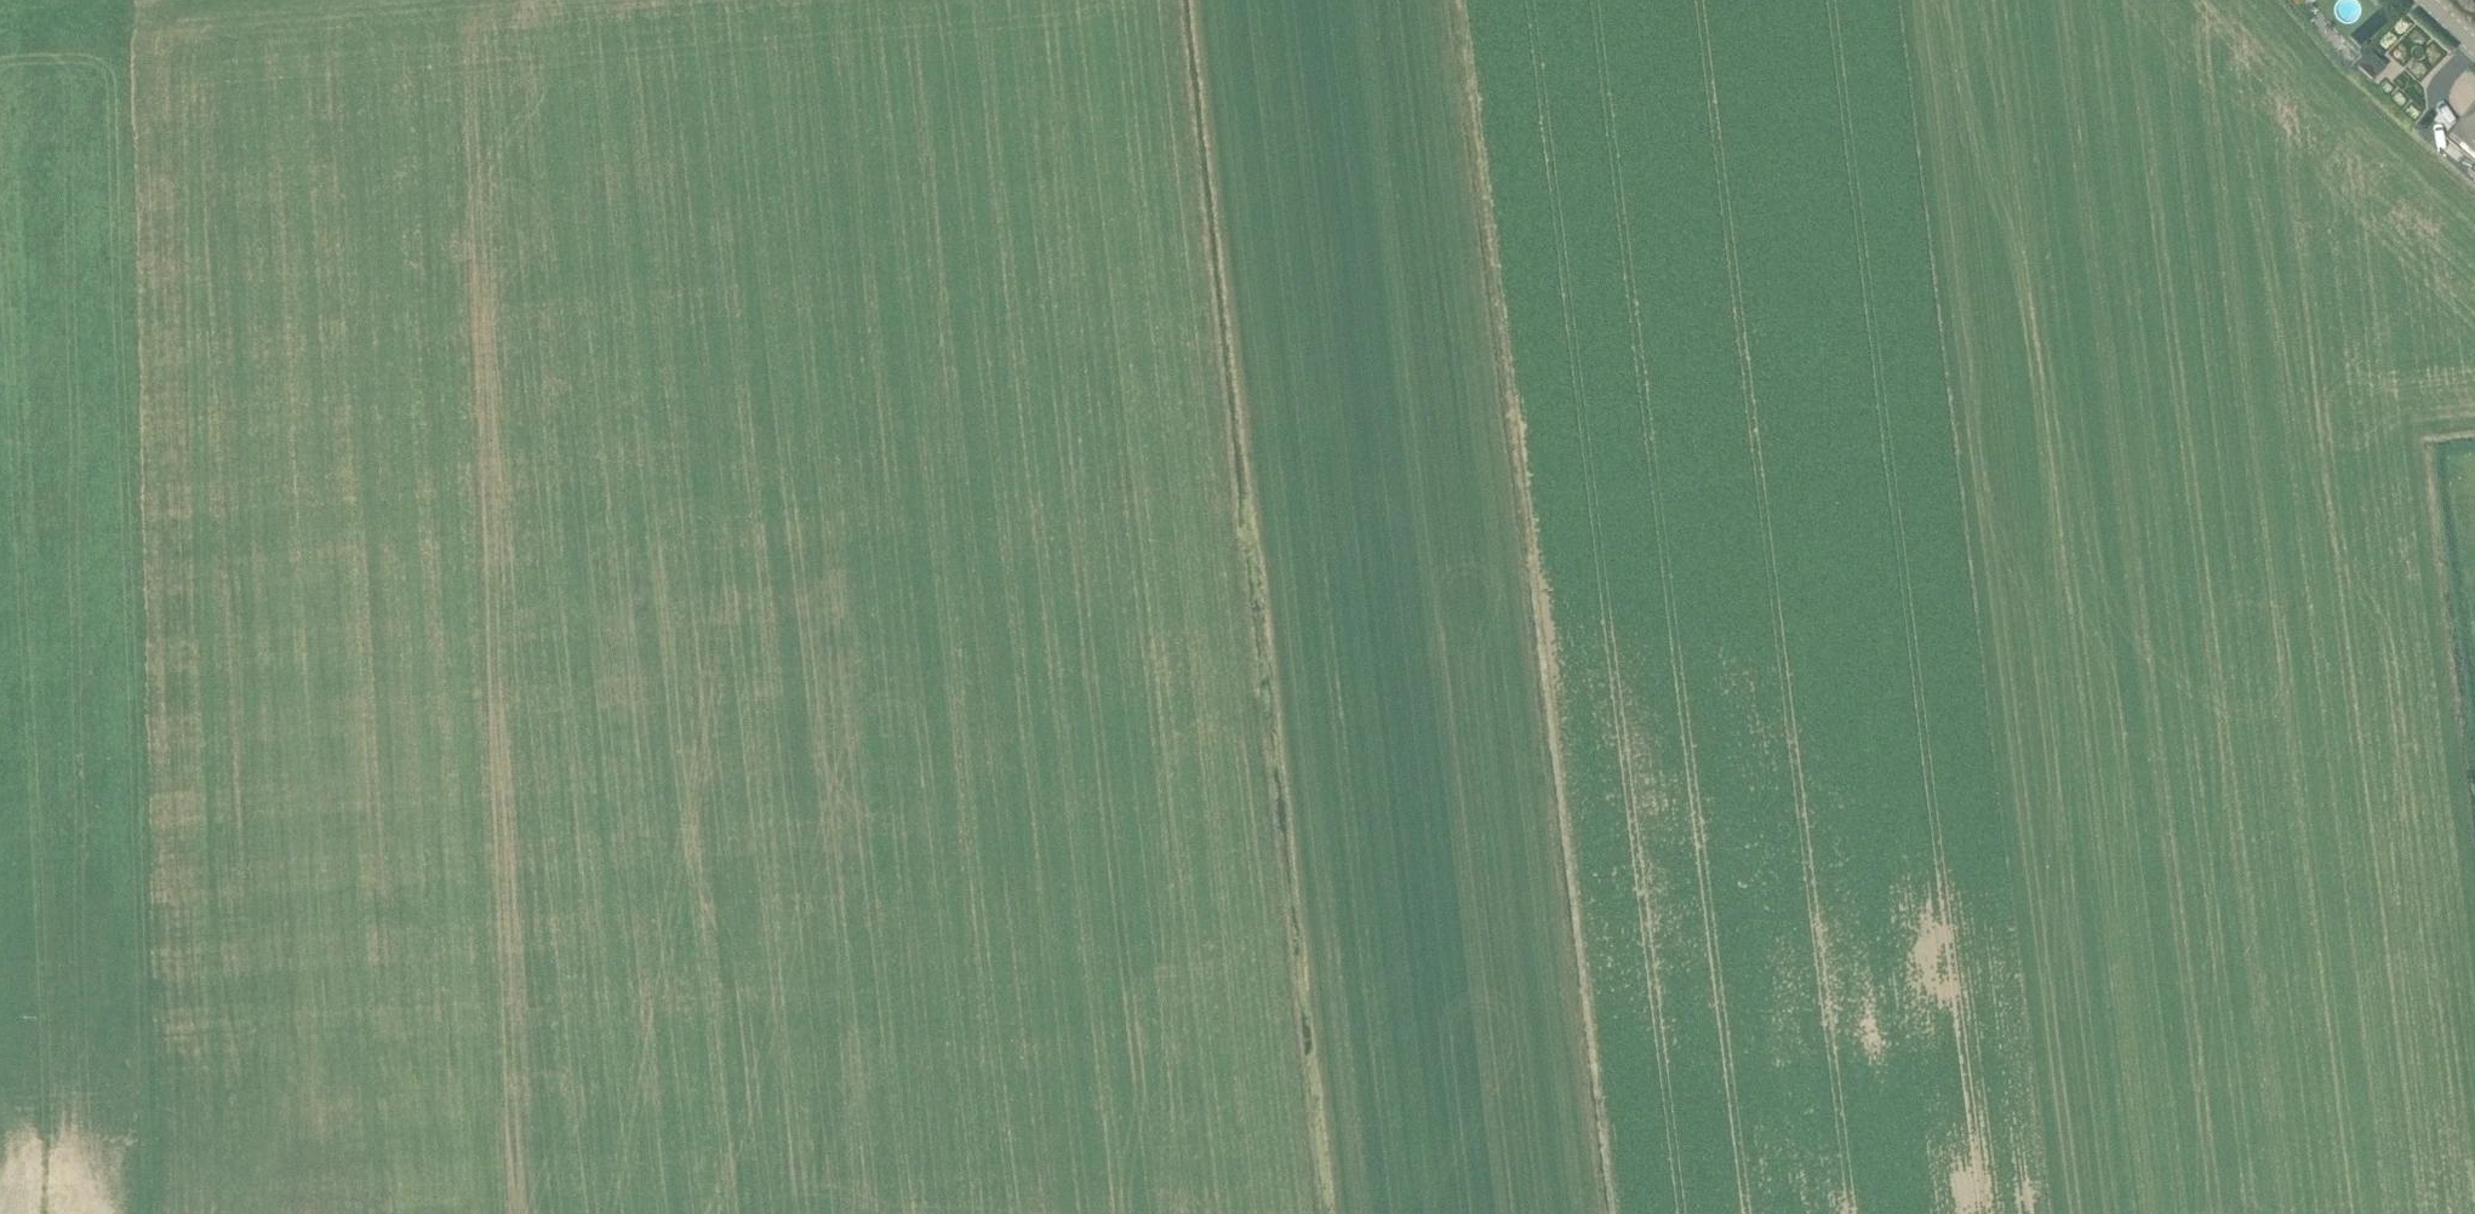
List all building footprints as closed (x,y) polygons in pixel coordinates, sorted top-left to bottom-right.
[(2351,30),(2340,42),(2355,56),(2366,44),(2351,30)] [(2364,82),(2397,66),(2387,45),(2354,60),(2364,82)] [(2464,126),(2453,139),(2450,136),(2449,137),(2474,158),(2474,112),(2464,126)] [(2467,174),(2474,181),(2474,164),(2467,174)]
